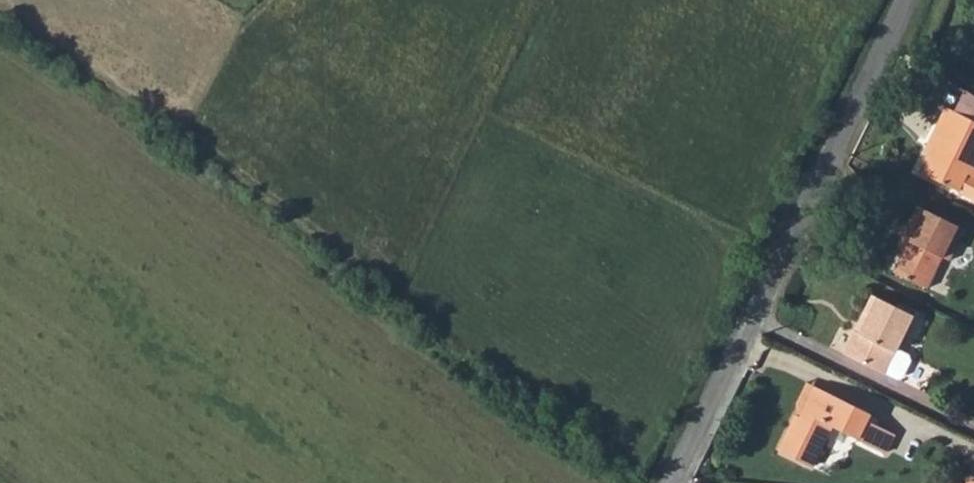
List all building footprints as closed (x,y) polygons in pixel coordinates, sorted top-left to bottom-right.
[(956,189),(973,198),(973,121),(945,107),(922,152),(926,154),(918,171),(956,189)] [(891,271),(927,289),(942,258),(948,261),(963,231),(914,207),(899,236),(906,240),(891,271)] [(845,356),(884,375),(885,374),(897,380),(902,378),(910,363),(908,357),(896,351),(903,336),(909,339),(918,320),(874,298),(845,356)] [(777,451),(810,468),(831,428),(884,455),(893,435),(866,422),(869,415),(814,387),(799,416),(795,414),(777,451)]
